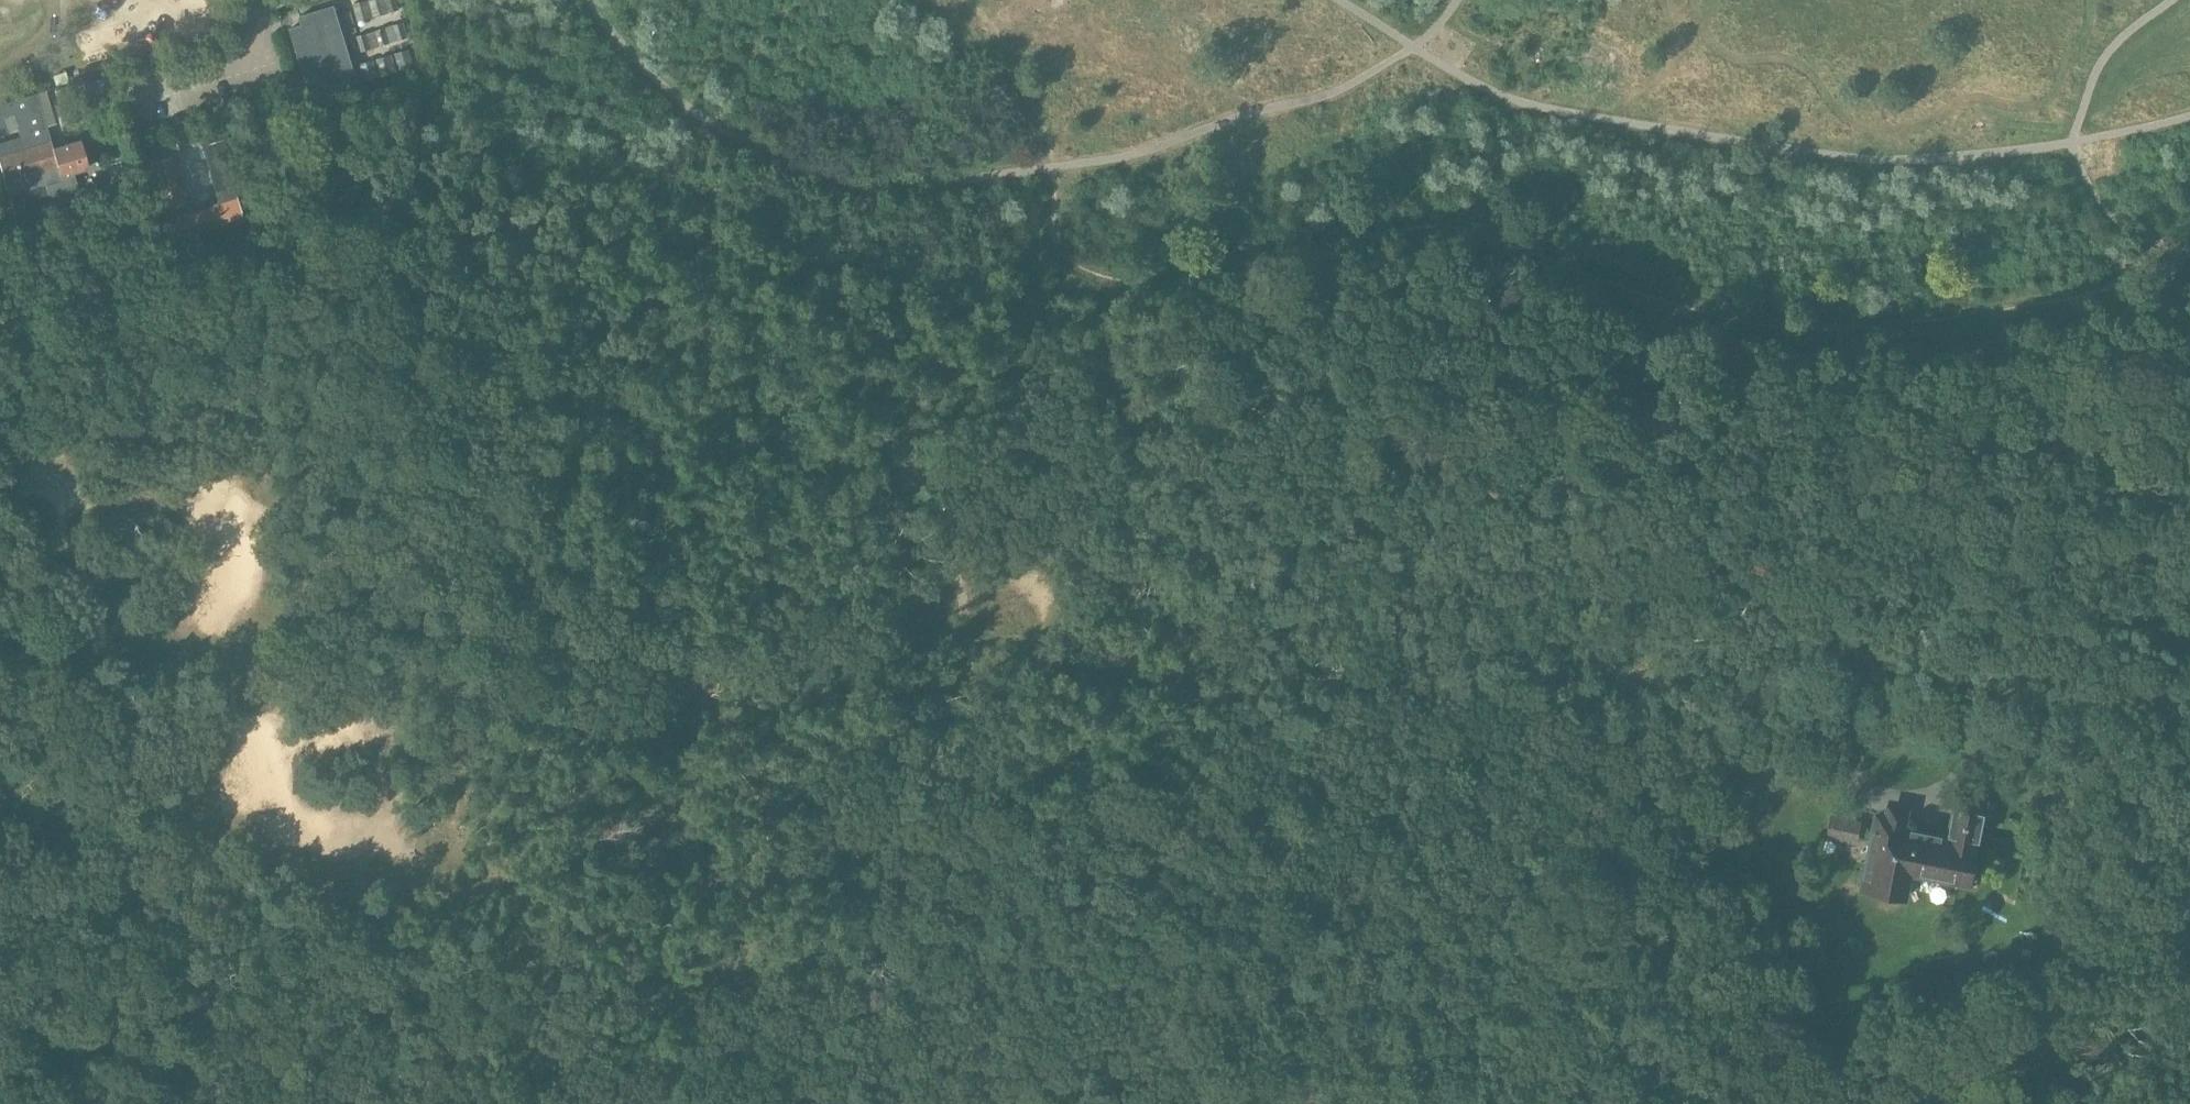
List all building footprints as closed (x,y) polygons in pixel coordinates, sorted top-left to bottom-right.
[(372,16),(368,0),(364,0),(353,3),(358,20),(372,16)] [(388,12),(384,0),(369,0),(373,16),(388,12)] [(395,0),(387,0),(390,11),(398,9),(395,0)] [(301,24),(289,28),(311,96),(358,81),(333,5),(298,16),(301,24)] [(411,36),(406,21),(358,35),(362,50),(411,36)] [(409,49),(395,53),(400,70),(414,66),(409,49)] [(391,54),(377,58),(382,75),(396,71),(391,54)] [(373,59),(359,63),(365,81),(379,76),(373,59)] [(94,93),(111,87),(109,79),(91,84),(94,93)] [(55,90),(59,103),(55,104),(61,125),(88,117),(81,96),(76,98),(72,85),(55,90)] [(7,194),(14,217),(79,198),(72,172),(87,167),(79,140),(53,147),(40,105),(37,93),(28,96),(0,104),(0,135),(9,132),(4,117),(13,114),(19,137),(0,143),(0,168),(7,194)] [(200,139),(216,190),(215,191),(218,202),(192,210),(189,200),(184,202),(171,156),(144,164),(158,213),(167,210),(177,242),(245,222),(237,195),(244,193),(226,131),(200,139)] [(127,169),(109,174),(112,184),(130,178),(127,169)] [(140,216),(127,219),(132,238),(144,235),(140,216)] [(1985,801),(1957,795),(1948,838),(1904,830),(1908,808),(1886,803),(1884,817),(1876,815),(1866,868),(1861,867),(1858,884),(1863,885),(1862,889),(1904,898),(1910,872),(1976,885),(1980,865),(1972,864),(1985,801)] [(1857,822),(1834,817),(1830,836),(1853,841),(1857,822)]
